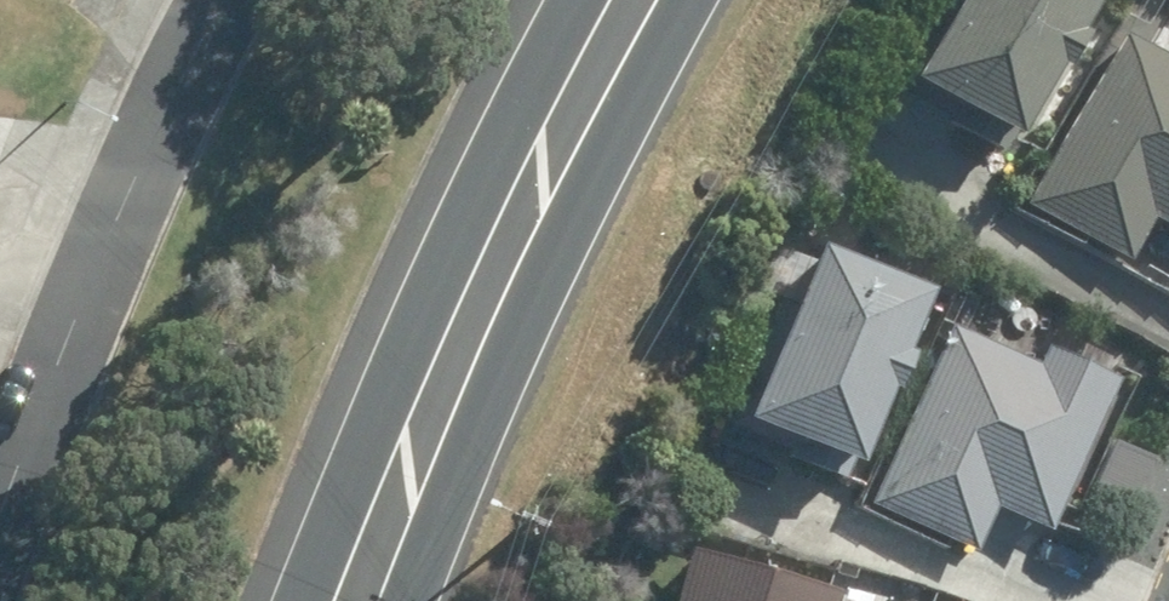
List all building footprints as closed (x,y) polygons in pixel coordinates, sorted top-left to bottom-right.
[(898,81),(958,113),(954,122),(1005,150),(1017,128),(1025,132),(1063,59),(1071,63),(1089,27),(1081,24),(1094,0),(942,0),(898,81)] [(1032,202),(1132,258),(1156,215),(1168,222),(1168,56),(1127,32),(1032,202)] [(733,423),(795,447),(793,453),(847,475),(854,457),(858,459),(892,383),(899,386),(915,349),(907,345),(931,286),(828,243),(802,306),(785,298),(733,423)] [(953,327),(875,503),(976,548),(995,505),(1052,530),(1121,375),(1049,343),(1039,365),(953,327)] [(840,591),(695,549),(680,600),(837,600),(840,591)]
